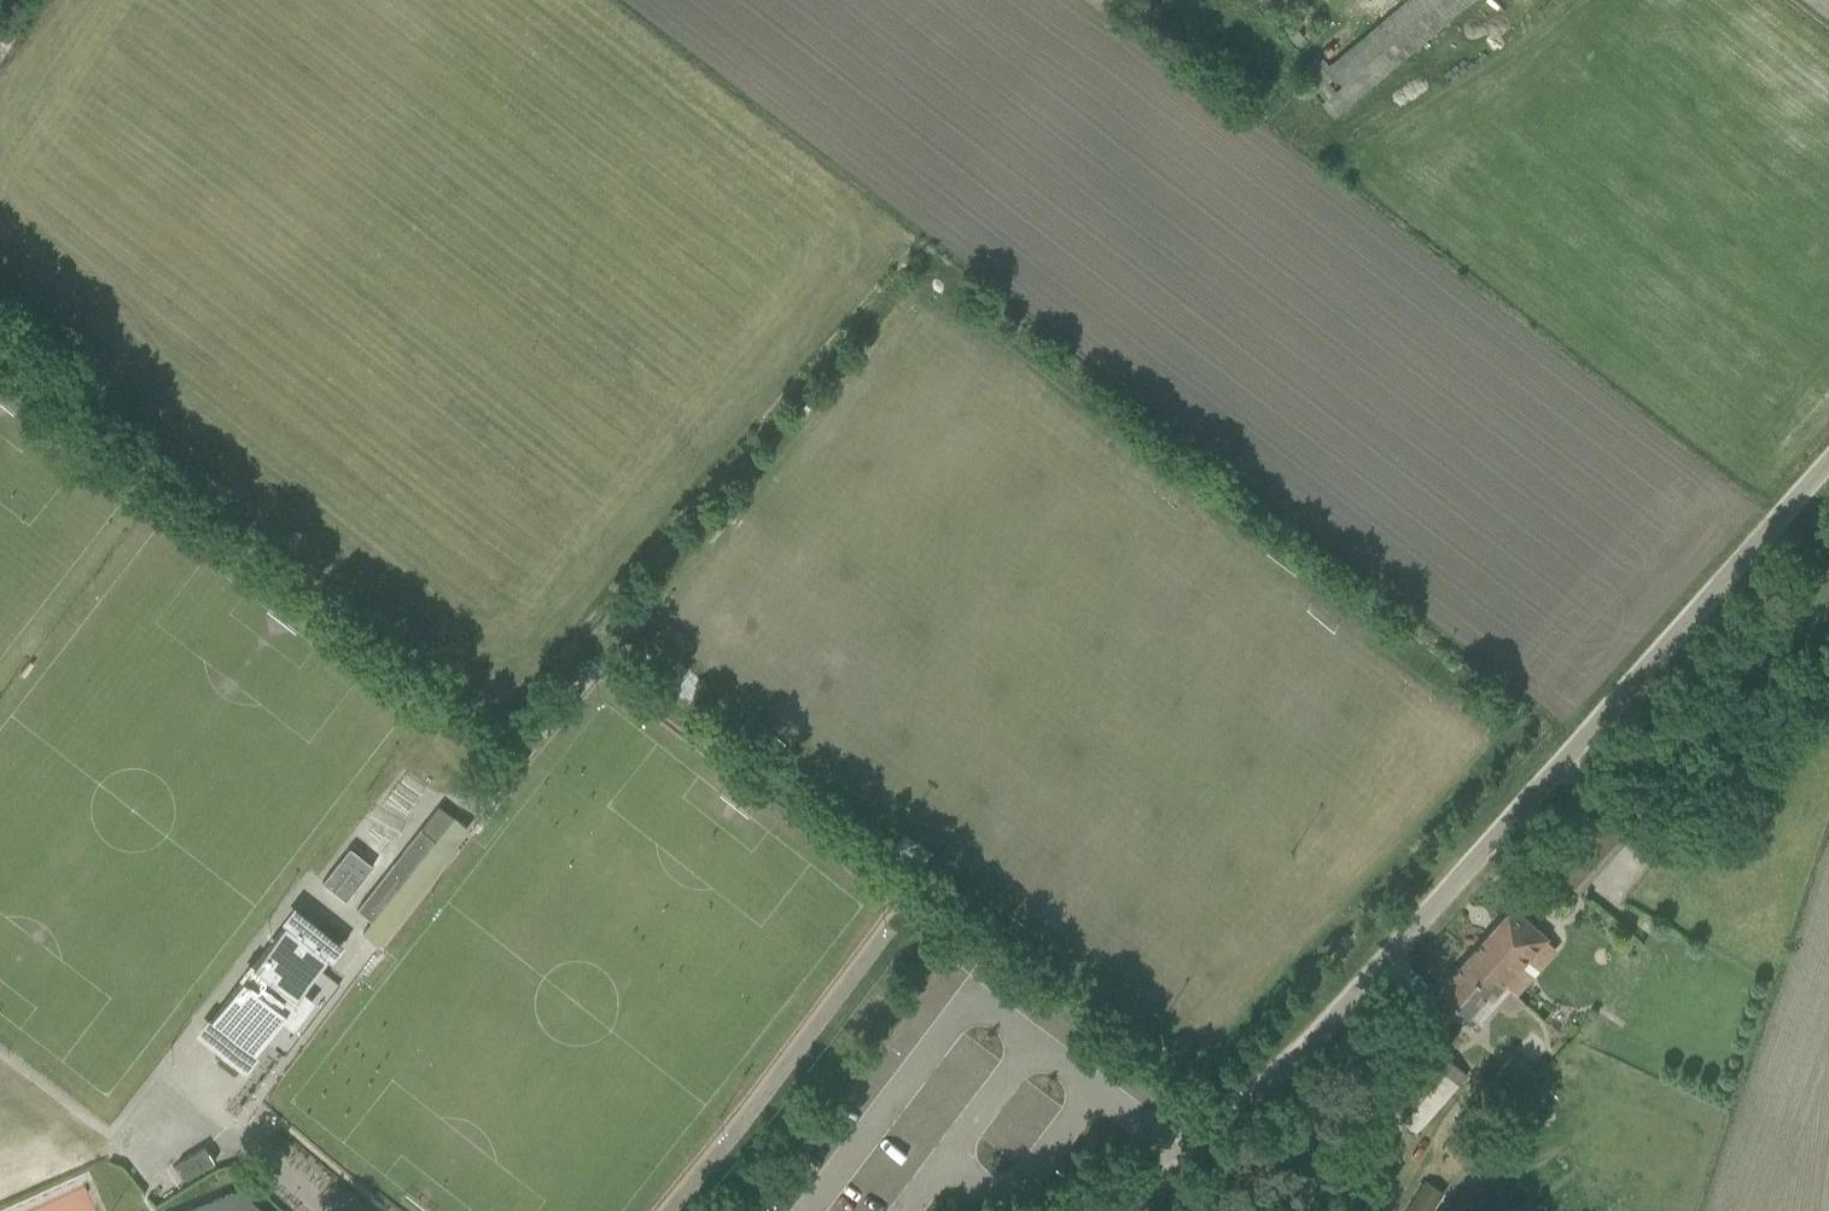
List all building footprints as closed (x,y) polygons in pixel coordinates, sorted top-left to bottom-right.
[(1303,74),(1308,82),(1306,83),(1336,116),(1472,0),(1406,0),(1384,17),(1373,28),(1328,67),(1321,58),(1303,74)] [(1828,13),(1828,0),(1810,0),(1828,13)] [(1576,888),(1630,828),(1603,803),(1549,864),(1576,888)] [(455,815),(436,839),(421,827),(357,909),(372,921),(363,932),(375,942),(467,825),(455,815)] [(323,880),(346,898),(373,864),(350,846),(323,880)] [(1509,989),(1550,944),(1544,939),(1547,937),(1512,905),(1469,954),(1509,989)] [(308,1000),(300,994),(339,943),(295,910),(202,1031),(245,1065),(284,1014),(292,1021),(308,1000)] [(1498,1001),(1509,989),(1469,954),(1438,988),(1468,1014),(1478,1023),(1498,1001)] [(1417,1130),(1468,1073),(1439,1047),(1386,1105),(1404,1121),(1417,1130)] [(1500,1066),(1521,1086),(1536,1071),(1513,1052),(1500,1066)] [(205,1145),(178,1162),(187,1178),(215,1161),(205,1145)] [(1414,1198),(1406,1210),(1430,1210),(1432,1209),(1444,1192),(1426,1181),(1414,1198)] [(239,1189),(183,1210),(263,1210),(239,1189)]
